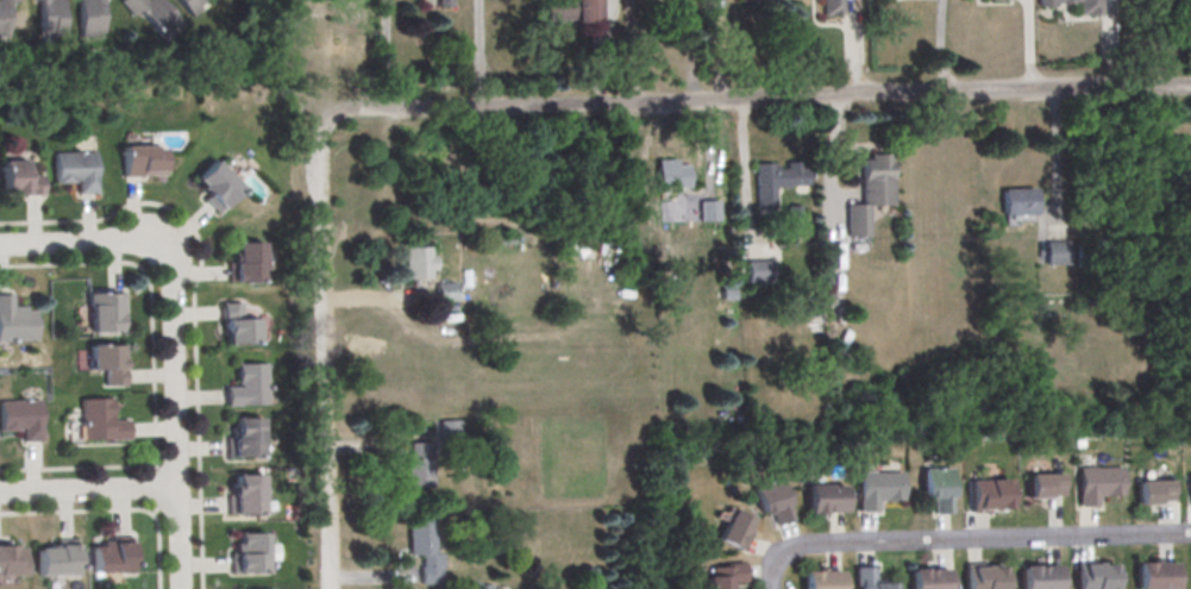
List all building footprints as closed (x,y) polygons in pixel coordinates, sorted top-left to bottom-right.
[(7,37),(0,37),(0,0),(17,0),(17,4),(8,2),(7,37)] [(63,0),(31,0),(31,1),(39,1),(40,36),(52,35),(52,39),(64,39),(63,0)] [(80,39),(79,0),(102,0),(104,35),(92,35),(92,38),(80,39)] [(159,0),(149,0),(146,2),(144,0),(122,0),(119,2),(131,17),(138,12),(159,38),(169,31),(171,35),(181,26),(159,0)] [(192,20),(174,0),(206,0),(207,1),(198,10),(201,12),(192,20)] [(437,10),(451,10),(451,0),(437,0),(437,10)] [(544,21),(543,0),(596,0),(596,24),(573,25),(573,20),(544,21)] [(821,17),(820,0),(840,0),(841,15),(821,17)] [(1038,6),(1037,0),(1098,0),(1098,17),(1076,18),(1074,4),(1038,6)] [(120,149),(151,148),(151,150),(161,150),(161,177),(139,177),(139,180),(121,180),(120,149)] [(51,155),(93,153),(94,195),(75,196),(75,182),(70,182),(70,186),(52,186),(51,155)] [(867,156),(890,155),(891,206),(865,207),(866,238),(845,238),(845,207),(860,206),(859,162),(867,161),(867,156)] [(213,158),(194,177),(200,183),(196,187),(206,195),(202,198),(215,212),(240,186),(213,158)] [(1,159),(25,159),(26,174),(42,174),(43,195),(24,195),(24,193),(2,194),(1,159)] [(656,189),(687,188),(685,162),(656,163),(656,189)] [(753,165),(754,211),(773,209),(773,189),(807,187),(806,169),(798,170),(797,163),(784,164),(784,170),(776,170),(776,167),(771,168),(771,164),(753,165)] [(1001,192),(1034,190),(1034,217),(1001,218),(1001,192)] [(698,203),(707,202),(716,202),(717,221),(698,223),(698,203)] [(262,242),(263,268),(264,268),(264,281),(228,281),(227,263),(232,263),(231,251),(234,251),(234,242),(262,242)] [(1045,244),(1057,244),(1067,243),(1067,267),(1045,267),(1045,244)] [(402,250),(428,249),(428,258),(434,258),(434,272),(430,272),(430,281),(403,281),(402,250)] [(745,263),(753,263),(770,262),(770,284),(746,284),(745,263)] [(434,286),(455,286),(456,303),(435,303),(435,295),(434,286)] [(123,291),(88,291),(88,331),(123,331),(123,291)] [(36,339),(36,308),(25,308),(25,306),(12,306),(12,294),(0,294),(0,340),(36,339)] [(220,306),(240,305),(240,321),(255,321),(256,346),(224,347),(224,324),(220,325),(220,306)] [(89,371),(103,371),(103,384),(124,384),(124,344),(89,344),(89,371)] [(265,362),(268,405),(225,406),(225,386),(237,386),(237,383),(236,383),(234,363),(265,362)] [(80,399),(109,397),(111,419),(127,419),(128,439),(81,440),(80,399)] [(18,430),(0,431),(0,400),(39,399),(40,440),(23,441),(21,426),(17,426),(18,430)] [(261,416),(261,443),(262,443),(263,456),(226,457),(226,439),(230,439),(230,426),(232,426),(232,418),(261,416)] [(439,424),(459,422),(460,445),(439,445),(439,424)] [(409,446),(432,445),(432,490),(407,491),(406,462),(409,462),(409,450),(409,446)] [(1121,469),(1077,470),(1078,508),(1097,508),(1097,500),(1121,499),(1121,469)] [(922,471),(949,471),(951,515),(933,516),(933,501),(922,501),(922,471)] [(261,474),(262,500),(263,500),(264,513),(227,513),(226,495),(231,495),(230,483),(233,483),(233,475),(261,474)] [(858,474),(901,474),(901,502),(877,502),(878,513),(858,513),(858,474)] [(773,511),(777,524),(792,520),(780,477),(753,485),(761,514),(773,511)] [(1028,478),(1063,477),(1063,496),(1047,496),(1047,501),(1028,501),(1028,478)] [(970,483),(970,515),(989,515),(989,513),(995,513),(995,512),(1008,510),(1007,482),(970,483)] [(1136,484),(1172,483),(1172,503),(1156,503),(1156,507),(1137,508),(1136,484)] [(828,485),(806,487),(807,515),(844,515),(842,488),(828,488),(828,485)] [(731,512),(751,521),(735,552),(715,543),(731,512)] [(407,522),(433,522),(434,556),(441,556),(441,574),(439,574),(439,588),(420,588),(420,578),(420,559),(408,559),(407,522)] [(264,532),(265,558),(267,558),(267,571),(231,572),(230,554),(233,554),(233,541),(237,541),(237,533),(264,532)] [(36,547),(37,574),(76,572),(75,539),(56,539),(56,546),(36,547)] [(90,572),(133,572),(133,540),(90,540),(90,572)] [(24,576),(24,543),(0,543),(0,576),(24,576)] [(728,584),(728,588),(706,588),(706,570),(725,570),(725,564),(742,564),(744,584),(728,584)] [(1173,565),(1174,588),(1137,588),(1136,565),(1173,565)] [(1112,566),(1113,588),(1076,588),(1076,566),(1112,566)] [(1058,568),(1059,588),(1022,588),(1021,568),(1058,568)] [(892,585),(893,588),(859,588),(854,588),(854,569),(873,569),(875,585),(892,585)] [(1002,569),(1003,588),(965,588),(965,569),(1002,569)] [(947,570),(947,588),(910,588),(910,571),(947,570)] [(840,574),(841,588),(803,588),(803,575),(840,574)]
